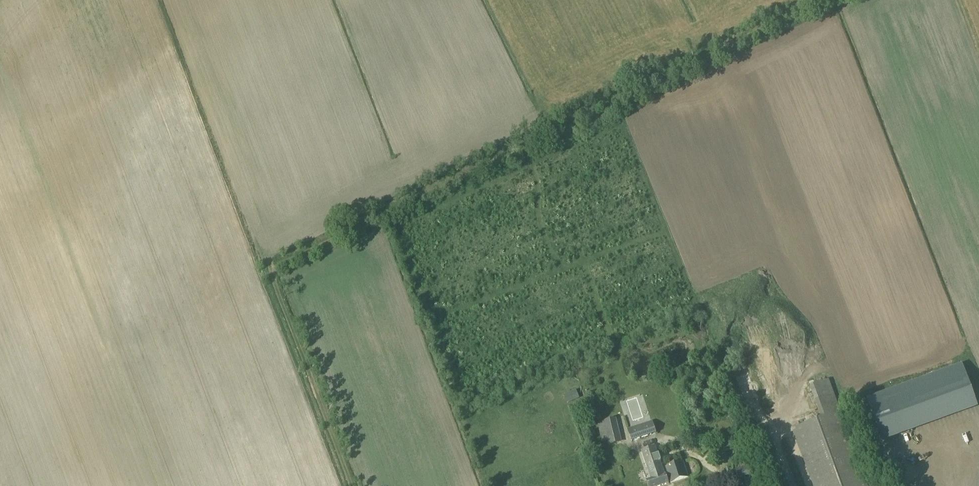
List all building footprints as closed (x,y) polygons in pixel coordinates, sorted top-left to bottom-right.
[(814,485),(867,485),(840,412),(828,380),(812,386),(823,418),(793,429),(814,485)] [(578,398),(575,391),(564,395),(567,403),(578,398)] [(891,392),(868,400),(882,438),(905,430),(891,392)] [(767,406),(760,408),(763,416),(769,414),(767,406)] [(624,422),(628,436),(652,430),(649,416),(624,422)] [(597,422),(602,442),(608,440),(610,445),(622,442),(616,418),(597,422)] [(783,450),(779,438),(775,439),(779,451),(783,450)] [(642,452),(651,480),(665,475),(656,448),(642,452)] [(665,475),(651,480),(647,481),(648,485),(663,485),(688,478),(683,463),(666,468),(668,474),(665,475)] [(751,478),(744,480),(746,485),(754,485),(751,478)]
